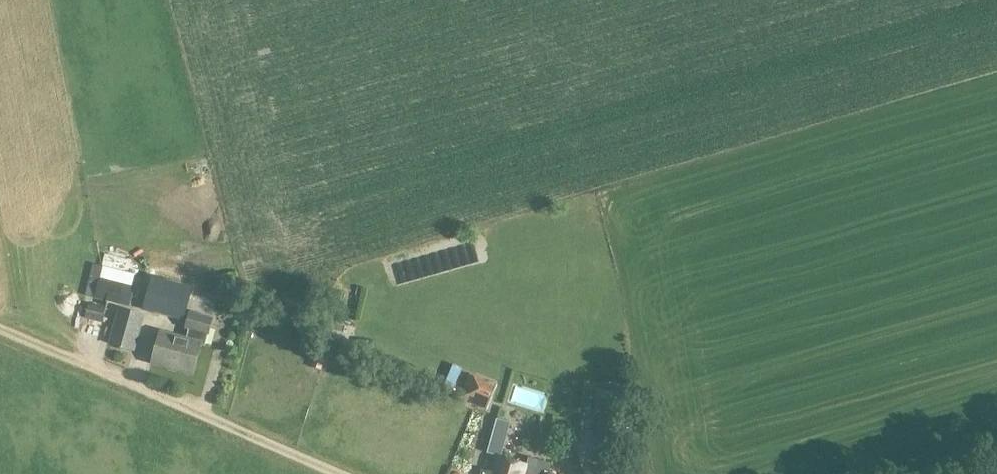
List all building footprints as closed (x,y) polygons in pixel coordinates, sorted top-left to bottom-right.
[(236,273),(222,273),(222,287),(236,286),(236,273)] [(153,277),(144,311),(153,313),(182,322),(192,287),(153,277)] [(90,282),(85,297),(119,307),(125,285),(100,278),(98,284),(90,282)] [(89,304),(85,320),(103,324),(107,309),(89,304)] [(145,316),(119,309),(109,346),(135,353),(145,316)] [(210,336),(214,319),(190,313),(186,330),(210,336)] [(201,345),(161,334),(153,364),(193,375),(201,345)] [(315,354),(311,368),(322,371),(327,358),(315,354)] [(498,386),(470,375),(460,400),(488,411),(498,386)] [(508,422),(496,419),(486,453),(498,456),(508,422)] [(551,465),(529,459),(526,467),(497,459),(493,473),(481,470),(480,473),(548,473),(551,465)]
